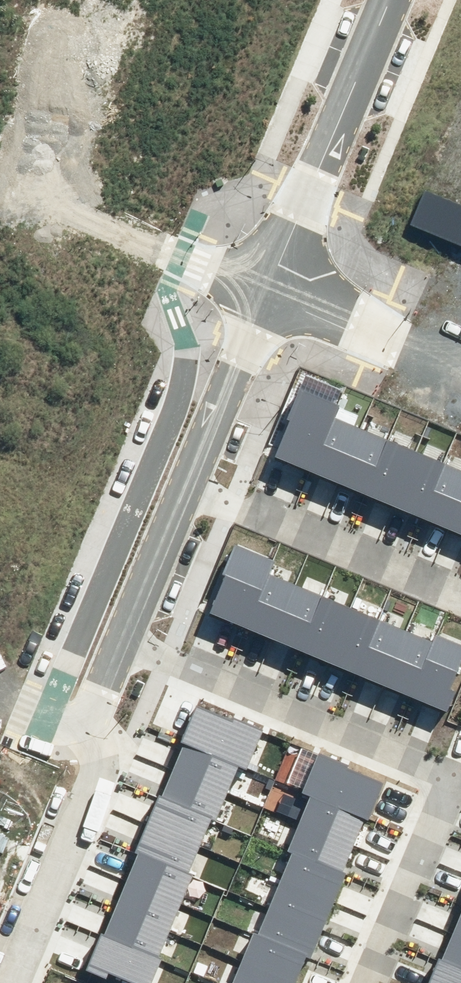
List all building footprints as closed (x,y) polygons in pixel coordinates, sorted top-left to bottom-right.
[(276,452),(460,532),(460,455),(305,387),(276,452)] [(448,710),(460,679),(460,639),(238,545),(210,610),(448,710)] [(123,982),(147,982),(255,729),(195,704),(84,967),(123,982)] [(388,781),(329,756),(233,982),(302,982),(388,781)] [(428,982),(460,982),(460,904),(428,982)]
